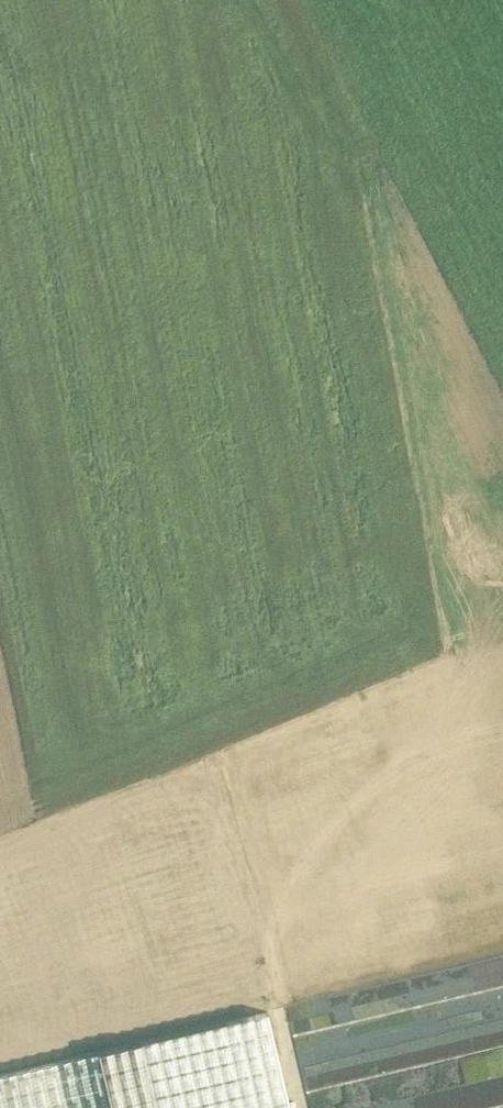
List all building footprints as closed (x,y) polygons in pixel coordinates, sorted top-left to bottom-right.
[(141,1039),(157,1107),(294,1107),(271,1009),(141,1039)] [(141,1039),(99,1049),(112,1107),(157,1107),(141,1039)] [(0,1072),(0,1107),(112,1107),(99,1049),(0,1072)]
